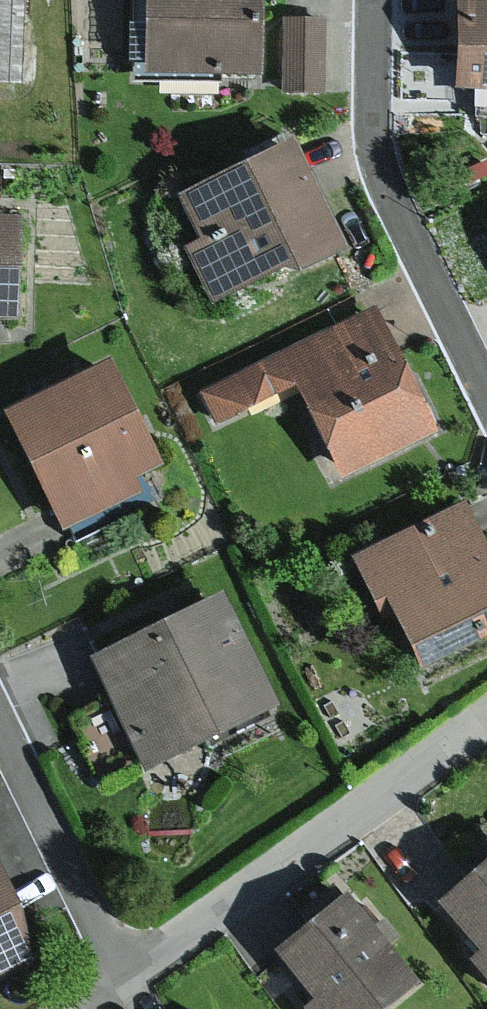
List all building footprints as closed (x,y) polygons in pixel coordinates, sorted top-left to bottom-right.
[(4,78),(8,0),(0,0),(0,78),(4,78)] [(132,70),(250,72),(251,0),(133,0),(132,70)] [(446,86),(470,86),(486,86),(486,0),(448,0),(446,86)] [(319,18),(279,17),(278,91),(318,92),(319,18)] [(470,86),(469,115),(486,115),(486,86),(470,86)] [(277,141),(171,193),(193,239),(178,247),(206,304),(328,244),(277,141)] [(14,319),(16,216),(0,215),(0,319),(14,319)] [(368,306),(271,353),(287,385),(330,474),(427,427),(368,306)] [(0,400),(0,432),(49,533),(134,492),(126,476),(153,463),(100,352),(0,400)] [(271,353),(231,372),(246,404),(287,385),(271,353)] [(231,372),(192,389),(207,421),(246,404),(231,372)] [(345,556),(376,619),(385,615),(411,666),(486,628),(486,568),(454,502),(345,556)] [(211,592),(83,658),(103,697),(138,765),(267,700),(211,592)] [(425,905),(486,978),(486,853),(425,905)] [(268,948),(308,998),(298,1005),(301,1008),(377,1008),(410,982),(339,892),(268,948)] [(28,958),(0,895),(0,970),(28,958)]
